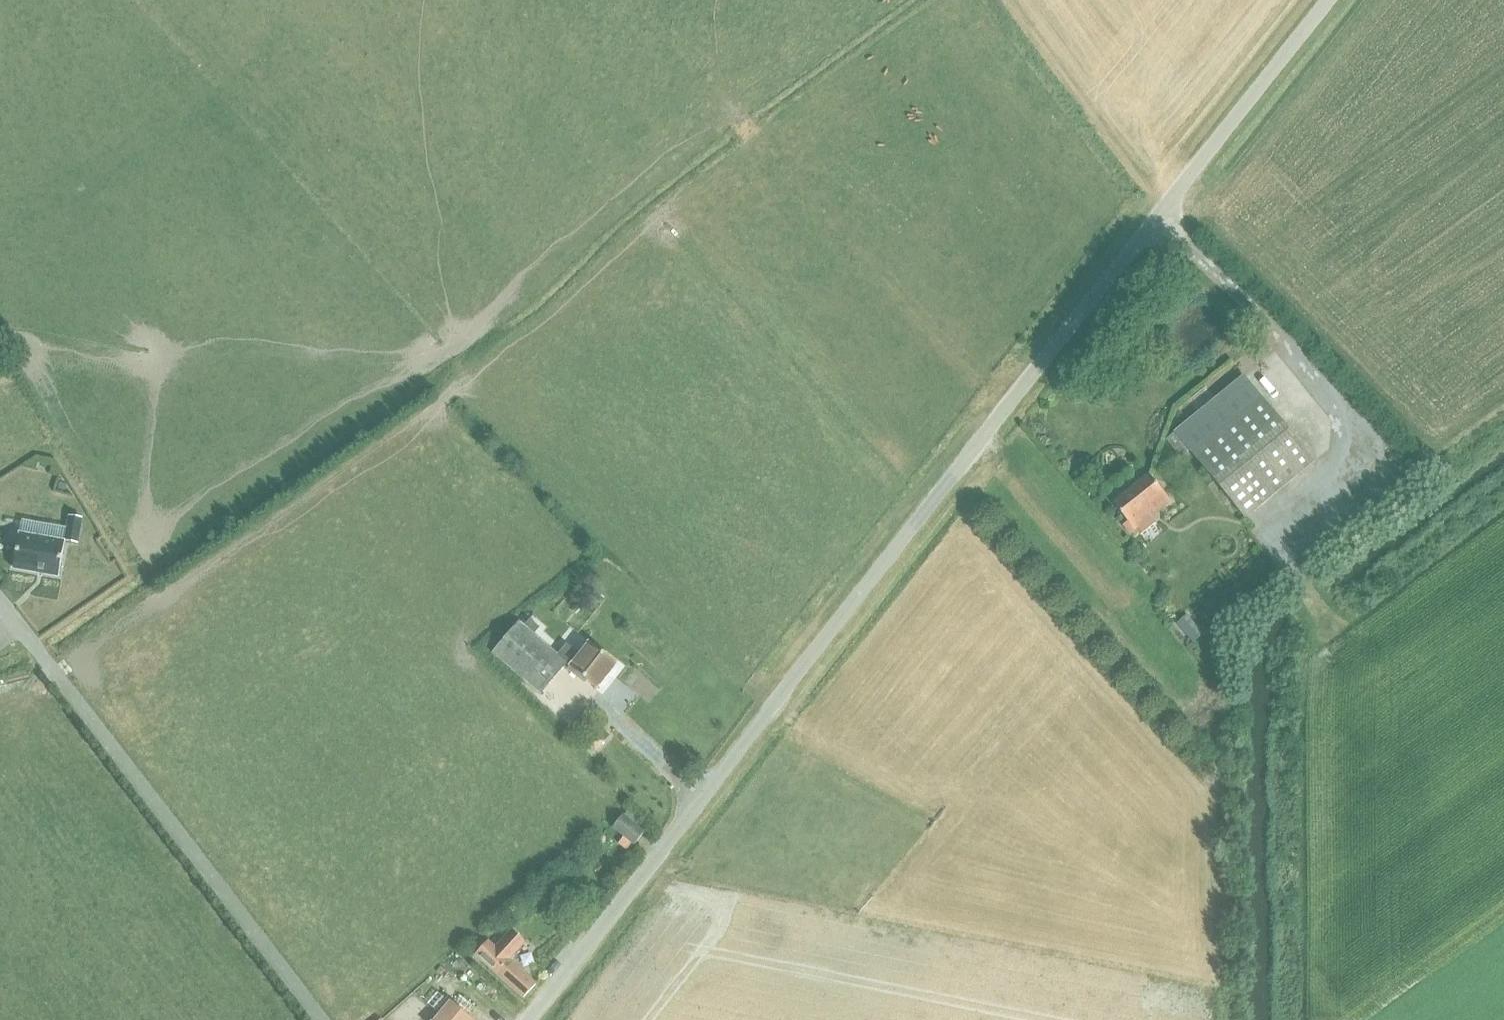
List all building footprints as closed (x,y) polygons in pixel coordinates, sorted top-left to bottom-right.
[(1174,432),(1221,489),(1244,518),(1313,462),(1289,433),(1243,376),(1174,432)] [(1152,516),(1170,502),(1149,475),(1113,504),(1127,521),(1123,525),(1130,534),(1135,530),(1141,537),(1158,523),(1152,516)] [(69,516),(65,539),(77,541),(81,518),(69,516)] [(65,541),(19,533),(13,569),(58,577),(65,541)] [(1194,636),(1207,627),(1194,609),(1181,618),(1194,636)] [(541,694),(566,665),(518,624),(493,654),(541,694)] [(566,669),(567,670),(577,678),(580,675),(596,688),(615,664),(591,644),(582,655),(579,653),(566,669)] [(612,827),(634,845),(644,832),(623,815),(612,827)] [(494,949),(487,942),(475,954),(522,998),(534,986),(507,961),(524,943),(511,931),(494,949)] [(450,1003),(437,1019),(471,1019),(450,1003)]
